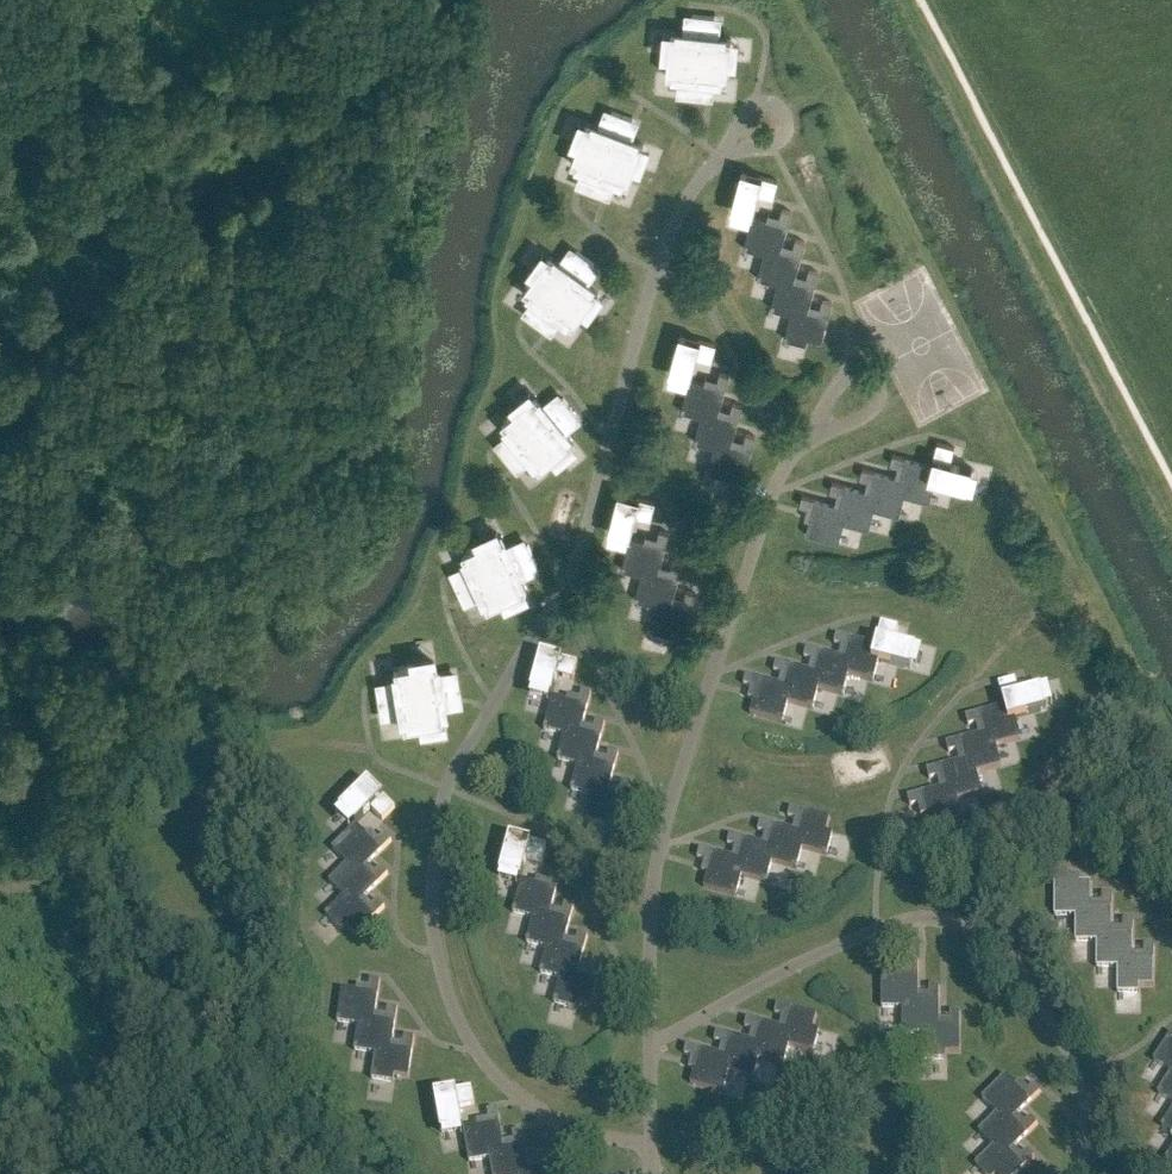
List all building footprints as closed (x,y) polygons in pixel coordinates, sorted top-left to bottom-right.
[(699,57),(703,16),(692,14),(691,26),(684,25),(683,34),(671,33),(669,54),(699,57)] [(714,17),(703,16),(699,57),(730,60),(732,39),(720,38),(721,29),(713,29),(714,17)] [(695,99),(699,57),(669,54),(666,75),(678,77),(677,85),(685,86),(684,98),(695,99)] [(727,82),(730,60),(699,57),(695,99),(706,100),(707,88),(715,89),(715,80),(727,82)] [(607,154),(622,115),(612,111),(608,122),(600,119),(597,127),(586,123),(579,143),(607,154)] [(633,119),(622,115),(607,154),(636,165),(643,145),(632,141),(635,133),(628,130),(633,119)] [(592,193),(607,154),(579,143),(571,163),(582,167),(579,175),(586,178),(582,189),(592,193)] [(628,185),(636,165),(607,154),(592,193),(603,197),(607,186),(614,189),(617,181),(628,185)] [(731,209),(753,215),(759,193),(774,197),(778,181),(742,171),(731,209)] [(779,222),(753,215),(744,248),(764,253),(766,245),(782,249),(792,211),(783,209),(779,222)] [(792,252),(782,249),(766,245),(764,253),(757,278),(778,284),(780,276),(795,279),(805,242),(796,239),(792,252)] [(561,291),(586,257),(577,250),(570,260),(564,255),(559,262),(549,255),(536,273),(561,291)] [(595,263),(586,257),(561,291),(586,309),(598,291),(589,284),(594,277),(588,273),(595,263)] [(806,282),(795,279),(780,276),(778,284),(771,308),(791,314),(793,306),(808,310),(819,272),(809,269),(806,282)] [(561,291),(536,273),(524,290),(533,297),(528,304),(534,308),(527,318),(536,324),(561,291)] [(586,309),(561,291),(536,324),(545,331),(552,321),(558,326),(563,319),(573,326),(586,309)] [(821,341),(828,315),(832,302),(822,300),(819,313),(808,310),(793,306),(791,314),(784,338),(806,344),(808,338),(821,341)] [(668,373),(690,379),(696,357),(711,361),(715,345),(679,335),(668,373)] [(690,378),(690,379),(681,411),(701,417),(703,409),(718,413),(729,375),(719,373),(716,386),(690,378)] [(538,433),(571,406),(564,398),(554,405),(550,399),(543,404),(535,395),(519,409),(538,433)] [(729,416),(718,413),(703,409),(701,417),(694,442),(714,447),(717,439),(731,443),(742,406),(733,403),(729,416)] [(578,415),(571,406),(538,433),(557,456),(574,443),(566,434),(573,428),(568,422),(578,415)] [(538,433),(519,409),(502,422),(509,431),(503,437),(508,443),(499,450),(505,459),(538,433)] [(557,456),(538,433),(505,459),(512,467),(522,460),(526,466),(533,461),(540,470),(557,456)] [(742,446),(731,443),(717,439),(714,447),(707,472),(729,478),(730,472),(744,475),(755,436),(746,433),(742,446)] [(937,442),(931,465),(932,465),(928,479),(935,481),(966,490),(972,468),(951,462),(955,447),(937,442)] [(893,455),(891,465),(903,468),(900,479),(896,494),(904,496),(929,502),(935,481),(928,479),(932,465),(931,465),(893,455)] [(896,494),(900,479),(862,468),(860,478),(873,482),(870,492),(866,507),(874,509),(899,516),(904,496),(896,494)] [(866,507),(870,492),(832,482),(830,492),(843,495),(840,506),(836,521),(844,523),(869,530),(874,509),(866,507)] [(608,531),(630,537),(635,515),(650,519),(655,502),(618,493),(608,531)] [(839,543),(844,523),(836,521),(840,506),(802,496),(799,505),(813,509),(806,535),(839,543)] [(656,543),(630,537),(621,569),(641,575),(644,567),(659,571),(669,533),(659,530),(656,543)] [(501,535),(482,544),(495,572),(533,554),(528,544),(517,549),(514,542),(506,546),(501,535)] [(495,572),(482,544),(462,553),(467,564),(460,567),(463,574),(452,579),(457,589),(495,572)] [(537,564),(533,554),(495,572),(507,600),(527,591),(522,580),(530,576),(527,569),(537,564)] [(669,574),(659,571),(644,567),(641,575),(635,600),(655,605),(657,597),(672,601),(682,563),(673,561),(669,574)] [(507,600),(495,572),(457,589),(462,599),(472,594),(475,601),(483,598),(488,609),(507,600)] [(683,604),(672,601),(657,597),(655,605),(648,630),(670,636),(672,629),(686,633),(696,593),(686,591),(683,604)] [(881,623),(875,646),(876,646),(872,660),(879,662),(910,670),(916,648),(894,643),(898,628),(881,623)] [(835,645),(847,648),(845,659),(840,675),(848,677),(873,683),(879,662),(872,660),(876,646),(875,646),(850,639),(837,636),(835,645)] [(848,677),(840,675),(845,659),(807,649),(804,659),(817,662),(814,673),(810,688),(818,690),(843,697),(848,677)] [(540,655),(530,693),(552,699),(552,698),(557,677),(572,681),(576,664),(540,655)] [(418,695),(459,689),(457,678),(445,680),(444,672),(436,673),(434,662),(413,665),(418,695)] [(818,690),(810,688),(814,673),(776,663),(774,672),(787,676),(784,687),(780,702),(788,704),(813,711),(818,690)] [(418,695),(413,665),(392,668),(393,680),(385,682),(386,689),(375,691),(376,702),(418,695)] [(788,704),(780,702),(784,687),(746,677),(744,686),(757,690),(750,715),(783,724),(788,704)] [(1015,680),(998,685),(1004,707),(1005,707),(1009,721),(1015,719),(1046,711),(1041,690),(1019,695),(1015,680)] [(459,689),(418,695),(422,725),(444,722),(442,710),(450,709),(449,702),(461,700),(459,689)] [(552,698),(552,699),(544,731),(564,736),(566,728),(581,732),(591,695),(581,692),(578,705),(552,698)] [(422,725),(418,695),(376,702),(378,713),(390,711),(391,718),(399,717),(401,729),(422,725)] [(1004,707),(966,717),(969,727),(981,724),(984,734),(988,749),(996,747),(1021,741),(1015,719),(1009,721),(1005,707),(1004,707)] [(566,728),(564,736),(557,761),(577,767),(580,759),(594,763),(604,725),(595,722),(591,735),(581,732),(566,728)] [(996,747),(988,749),(984,734),(946,744),(949,754),(962,750),(965,761),(969,776),(977,774),(1001,768),(996,747)] [(605,765),(594,763),(580,759),(577,767),(571,791),(591,797),(593,789),(608,793),(618,755),(608,752),(605,765)] [(965,761),(927,771),(929,781),(942,777),(945,788),(949,803),(957,801),(982,794),(977,774),(969,776),(965,761)] [(339,811),(356,826),(371,810),(382,821),(394,809),(368,782),(339,811)] [(619,796),(608,793),(593,789),(591,797),(584,822),(606,827),(608,821),(621,824),(632,785),(622,783),(619,796)] [(957,801),(949,803),(945,788),(907,798),(910,808),(923,804),(930,830),(963,821),(957,801)] [(826,833),(830,820),(790,809),(788,819),(801,822),(798,833),(794,848),(802,850),(827,857),(833,835),(826,833)] [(798,833),(760,823),(758,832),(771,836),(768,847),(764,862),(772,864),(797,870),(802,850),(794,848),(798,833)] [(356,826),(332,850),(347,865),(353,859),(364,870),(391,843),(384,836),(375,845),(356,826)] [(768,847),(730,836),(727,846),(741,850),(738,860),(734,875),(742,877),(766,884),(772,864),(764,862),(768,847)] [(509,838),(499,876),(521,882),(521,881),(526,860),(541,864),(546,847),(509,838)] [(700,850),(697,860),(710,863),(703,889),(736,898),(742,877),(734,875),(738,860),(700,850)] [(353,859),(347,865),(328,883),(343,898),(349,892),(360,903),(388,876),(381,869),(371,878),(364,870),(353,859)] [(1054,917),(1075,917),(1075,909),(1091,909),(1091,883),(1068,883),(1068,874),(1054,874),(1054,917)] [(521,881),(521,882),(513,914),(533,919),(535,911),(550,915),(560,878),(550,875),(547,888),(521,881)] [(368,911),(360,903),(349,892),(343,898),(325,916),(341,932),(346,927),(356,937),(385,908),(378,901),(368,911)] [(1102,909),(1091,909),(1075,909),(1075,917),(1075,943),(1096,943),(1096,935),(1112,935),(1112,895),(1102,895),(1102,909)] [(561,918),(550,915),(535,911),(533,919),(526,944),(547,950),(549,941),(564,945),(574,908),(564,905),(561,918)] [(1096,935),(1096,943),(1096,969),(1117,969),(1117,960),(1133,960),(1133,921),(1123,921),(1123,935),(1112,935),(1096,935)] [(549,941),(547,950),(540,974),(560,980),(562,972),(577,976),(587,938),(578,935),(574,948),(564,945),(549,941)] [(1144,960),(1133,960),(1117,960),(1117,969),(1117,994),(1139,994),(1139,987),(1153,987),(1153,947),(1144,947),(1144,960)] [(908,975),(881,975),(881,1009),(902,1009),(902,1001),(918,1001),(918,962),(908,962),(908,975)] [(562,972),(560,980),(554,1005),(575,1010),(577,1004),(591,1007),(601,968),(591,965),(588,978),(577,976),(562,972)] [(342,990),(337,1024),(358,1027),(359,1018),(374,1021),(380,982),(370,981),(368,994),(342,990)] [(929,1001),(918,1001),(902,1001),(902,1009),(902,1035),(923,1035),(923,1027),(939,1027),(939,987),(929,987),(929,1001)] [(788,1019),(785,1030),(781,1045),(789,1047),(814,1053),(819,1032),(813,1030),(816,1017),(777,1006),(775,1016),(788,1019)] [(385,1022),(374,1021),(359,1018),(358,1027),(354,1052),(375,1055),(376,1047),(392,1049),(397,1010),(387,1009),(385,1022)] [(950,1027),(939,1027),(923,1027),(923,1035),(923,1061),(946,1061),(946,1054),(960,1054),(960,1013),(950,1013),(950,1027)] [(789,1047),(781,1045),(785,1030),(748,1020),(745,1029),(758,1033),(756,1043),(752,1059),(759,1060),(783,1067),(789,1047)] [(752,1059),(756,1043),(718,1033),(715,1043),(729,1046),(726,1057),(722,1072),(728,1074),(753,1081),(759,1060),(752,1059)] [(1171,1073),(1171,1071),(1171,1034),(1153,1062),(1171,1073)] [(402,1051),(392,1049),(376,1047),(375,1055),(371,1081),(393,1084),(394,1077),(408,1079),(414,1039),(404,1037),(402,1051)] [(686,1056),(699,1060),(692,1086),(723,1094),(728,1074),(722,1072),(726,1057),(688,1047),(686,1056)] [(1171,1073),(1157,1095),(1171,1105),(1171,1071),(1171,1073)] [(981,1100),(996,1115),(1002,1109),(1013,1120),(1041,1092),(1034,1085),(1024,1095),(1005,1076),(981,1100)] [(434,1096),(441,1135),(463,1131),(463,1130),(459,1109),(474,1106),(471,1089),(434,1096)] [(1002,1109),(996,1115),(978,1133),(993,1148),(999,1142),(1010,1153),(1037,1125),(1030,1118),(1021,1128),(1013,1120),(1002,1109)] [(463,1130),(463,1131),(469,1164),(489,1160),(488,1152),(503,1149),(497,1110),(487,1112),(489,1126),(463,1130)] [(1161,1128),(1171,1135),(1171,1111),(1161,1128)] [(503,1149),(488,1152),(489,1160),(492,1173),(513,1173),(529,1171),(522,1132),(512,1134),(514,1147),(503,1149)] [(993,1148),(975,1166),(983,1173),(1018,1173),(1034,1158),(1027,1151),(1018,1161),(1010,1153),(999,1142),(993,1148)] [(513,1173),(550,1173),(547,1154),(537,1155),(539,1169),(529,1171),(513,1173)]
